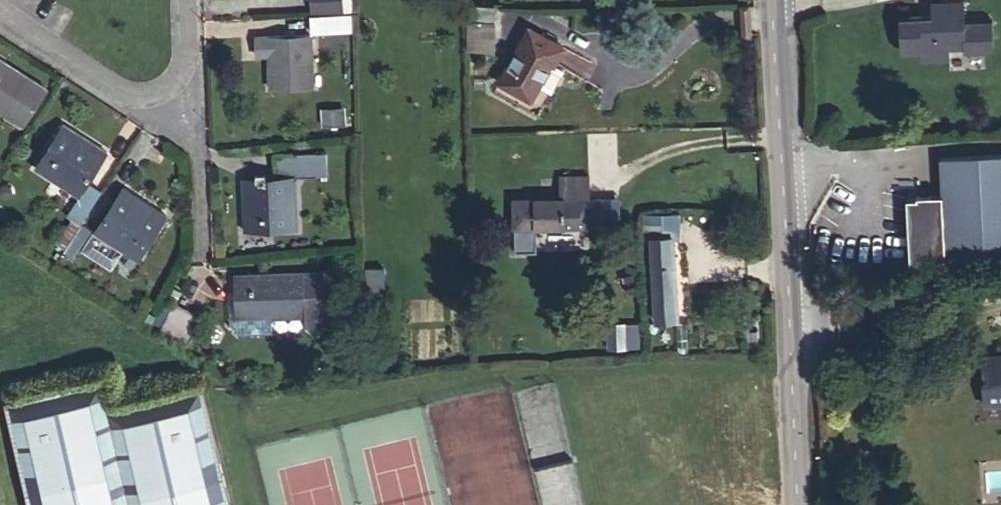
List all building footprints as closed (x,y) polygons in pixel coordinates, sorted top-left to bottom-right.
[(966,49),(993,48),(992,19),(965,20),(964,0),(948,0),(931,1),(932,15),(899,17),(901,52),(920,51),(921,61),(950,59),(949,46),(966,45),(966,49)] [(493,22),(494,5),(468,5),(468,21),(493,22)] [(350,30),(350,14),(310,15),(310,32),(350,30)] [(468,21),(468,49),(493,50),(493,22),(468,21)] [(554,63),(563,47),(529,28),(499,81),(531,99),(539,84),(552,62),(554,63)] [(312,86),(310,34),(255,37),(256,55),(268,55),(269,87),(312,86)] [(24,125),(47,89),(0,59),(0,110),(24,125)] [(554,63),(552,62),(539,84),(552,91),(564,69),(554,63)] [(345,110),(324,113),(326,128),(347,125),(345,110)] [(79,196),(88,182),(108,152),(63,123),(35,167),(79,196)] [(244,230),(297,228),(294,177),(315,177),(315,152),(274,153),(275,176),(242,177),(244,230)] [(1000,265),(1000,153),(940,156),(942,194),(916,195),(916,197),(907,198),(910,261),(945,259),(946,268),(1000,265)] [(515,199),(515,226),(589,225),(589,176),(561,176),(561,198),(515,199)] [(56,243),(65,248),(81,223),(102,191),(88,182),(79,196),(67,214),(73,217),(56,243)] [(123,187),(94,231),(95,231),(139,259),(167,215),(123,187)] [(681,213),(645,212),(646,236),(647,281),(652,281),(655,320),(678,318),(674,238),(680,238),(681,213)] [(65,248),(63,251),(77,261),(95,231),(94,231),(81,223),(65,248)] [(303,272),(235,274),(236,292),(237,318),(256,317),(305,315),(303,272)] [(237,318),(236,292),(211,293),(212,325),(222,334),(257,332),(256,317),(237,318)] [(188,344),(202,316),(174,301),(160,329),(188,344)] [(610,324),(609,350),(640,351),(641,325),(610,324)] [(984,393),(1000,393),(1000,360),(982,361),(984,393)] [(30,504),(228,504),(199,386),(107,409),(100,379),(5,403),(30,504)] [(984,393),(984,404),(1000,403),(1000,393),(984,393)]
